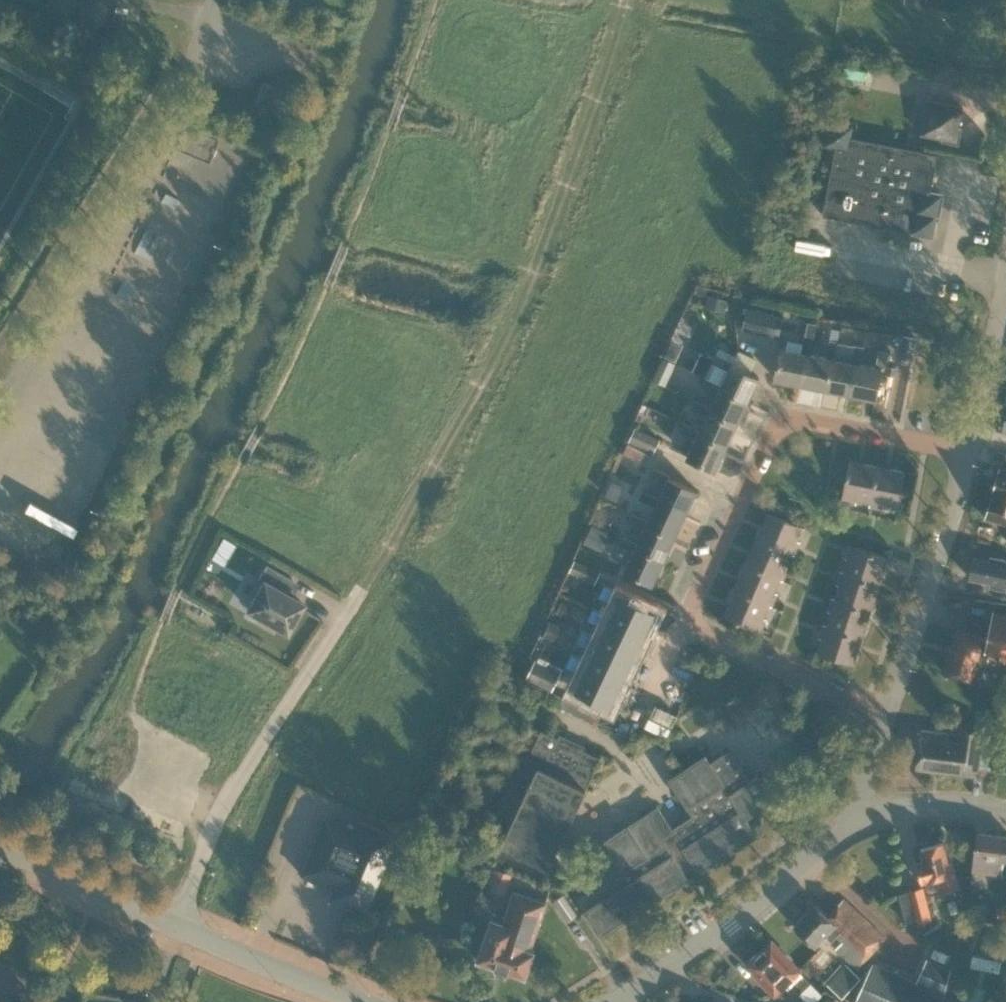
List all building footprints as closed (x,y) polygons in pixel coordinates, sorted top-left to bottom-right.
[(127,12),(126,12),(115,10),(112,25),(124,27),(127,12)] [(963,105),(929,99),(923,133),(943,136),(942,140),(959,143),(962,126),(959,125),(963,105)] [(823,214),(933,235),(941,194),(931,192),(939,153),(851,135),(853,125),(830,120),(826,143),(837,145),(823,214)] [(709,293),(705,306),(725,311),(729,299),(709,293)] [(779,333),(783,312),(748,305),(743,326),(779,333)] [(808,320),(805,333),(814,335),(817,322),(808,320)] [(829,338),(839,340),(841,327),(832,325),(829,338)] [(811,353),(814,335),(805,333),(802,351),(782,347),(776,377),(802,382),(808,352),(811,353)] [(916,337),(904,335),(901,354),(913,356),(916,337)] [(672,338),(665,354),(676,358),(683,343),(672,338)] [(836,357),(839,340),(830,338),(827,356),(811,353),(808,352),(802,382),(826,387),(832,357),(836,357)] [(861,362),(864,345),(855,343),(851,361),(836,357),(832,357),(826,387),(851,392),(857,362),(861,362)] [(885,368),(889,349),(880,348),(876,365),(861,362),(857,362),(851,392),(877,397),(883,368),(885,368)] [(749,400),(760,376),(733,363),(734,361),(717,353),(713,361),(706,376),(722,383),(721,387),(749,400)] [(664,356),(661,362),(673,369),(676,362),(664,356)] [(887,364),(885,373),(896,375),(898,366),(887,364)] [(721,387),(722,383),(706,376),(702,384),(718,392),(711,406),(710,409),(738,422),(749,400),(721,387)] [(710,409),(711,406),(695,398),(691,407),(707,414),(701,429),(699,432),(727,445),(738,422),(710,409)] [(699,432),(701,429),(684,421),(680,429),(697,437),(688,456),(716,469),(727,445),(699,432)] [(660,437),(635,426),(629,439),(654,450),(660,437)] [(624,451),(645,461),(650,451),(628,441),(624,451)] [(871,504),(878,465),(850,459),(842,499),(856,501),(857,499),(870,502),(869,504),(871,504)] [(878,465),(871,504),(884,507),(884,505),(899,508),(906,470),(884,466),(878,465)] [(1001,465),(986,515),(1005,521),(1005,467),(1001,465)] [(686,513),(697,489),(670,476),(672,474),(654,466),(650,474),(667,482),(660,496),(658,500),(686,513)] [(658,500),(660,496),(644,489),(640,497),(656,505),(649,519),(648,522),(675,536),(686,513),(658,500)] [(795,553),(806,526),(769,510),(758,537),(795,553)] [(648,522),(649,519),(633,511),(629,520),(645,527),(638,542),(637,545),(665,558),(675,536),(648,522)] [(611,531),(593,523),(585,540),(603,549),(611,531)] [(637,545),(638,542),(622,534),(618,542),(634,550),(626,569),(653,582),(665,558),(637,545)] [(236,543),(224,536),(211,557),(224,564),(236,543)] [(784,578),(795,553),(758,537),(747,562),(784,578)] [(880,582),(889,555),(850,542),(842,569),(880,582)] [(1005,588),(1005,558),(991,555),(991,559),(974,556),(970,577),(992,581),(991,585),(1005,588)] [(601,570),(576,558),(570,569),(596,582),(601,570)] [(773,604),(784,578),(747,562),(736,588),(773,604)] [(265,580),(249,607),(262,615),(260,618),(274,626),(276,623),(288,630),(304,602),(286,592),(294,578),(267,563),(259,577),(265,580)] [(871,609),(880,582),(842,569),(833,596),(871,609)] [(644,635),(656,611),(622,595),(623,592),(605,584),(600,595),(617,603),(611,615),(610,618),(644,635)] [(761,630),(773,604),(736,588),(725,614),(761,630)] [(863,635),(871,609),(833,596),(824,623),(863,635)] [(557,612),(568,616),(573,604),(563,600),(557,612)] [(610,618),(611,615),(594,607),(589,618),(606,626),(600,638),(599,641),(633,658),(644,635),(610,618)] [(994,608),(989,638),(958,629),(945,673),(978,683),(984,663),(983,663),(987,650),(1002,653),(1001,656),(1005,656),(1005,653),(1005,610),(994,608)] [(565,625),(551,619),(544,635),(558,641),(565,625)] [(854,662),(863,635),(824,623),(816,650),(854,662)] [(599,641),(600,638),(583,630),(578,642),(595,650),(589,661),(588,664),(622,681),(633,658),(599,641)] [(611,705),(622,681),(588,664),(589,661),(572,653),(567,665),(584,673),(576,689),(611,705)] [(527,677),(553,689),(562,669),(536,657),(527,677)] [(917,767),(978,775),(980,757),(985,723),(985,721),(958,717),(956,733),(922,729),(921,732),(918,732),(917,741),(920,742),(917,767)] [(985,723),(980,757),(989,758),(994,724),(985,723)] [(597,762),(600,757),(542,730),(528,760),(524,758),(499,812),(514,819),(502,845),(549,867),(554,858),(586,788),(586,787),(597,762)] [(750,779),(730,749),(711,762),(706,754),(669,778),(693,815),(674,828),(659,805),(629,824),(604,840),(611,851),(592,863),(605,884),(597,889),(602,898),(587,909),(603,934),(690,878),(683,867),(688,864),(693,861),(700,872),(758,834),(748,817),(776,799),(759,773),(750,779)] [(357,829),(325,815),(301,873),(333,886),(329,897),(364,911),(396,835),(360,820),(357,829)] [(979,832),(974,870),(1002,874),(1003,866),(1005,866),(1005,835),(979,832)] [(949,862),(944,841),(921,848),(924,860),(917,862),(922,882),(941,877),(946,897),(961,893),(953,861),(949,862)] [(513,872),(497,867),(491,889),(506,894),(513,872)] [(933,916),(924,885),(899,891),(907,923),(933,916)] [(479,959),(527,975),(536,950),(531,948),(547,900),(515,889),(505,921),(493,917),(479,959)] [(553,899),(568,920),(578,913),(564,892),(553,899)] [(885,937),(844,898),(828,914),(816,903),(795,925),(816,945),(826,934),(832,940),(837,934),(843,939),(836,947),(858,967),(885,937)] [(796,987),(800,992),(812,981),(773,941),(763,951),(758,951),(750,958),(750,963),(777,992),(786,983),(793,990),(796,987)] [(951,968),(927,957),(917,979),(873,960),(854,1001),(943,1001),(951,968)] [(843,997),(861,976),(846,962),(827,983),(843,997)] [(805,991),(816,1001),(827,991),(816,980),(805,991)]
